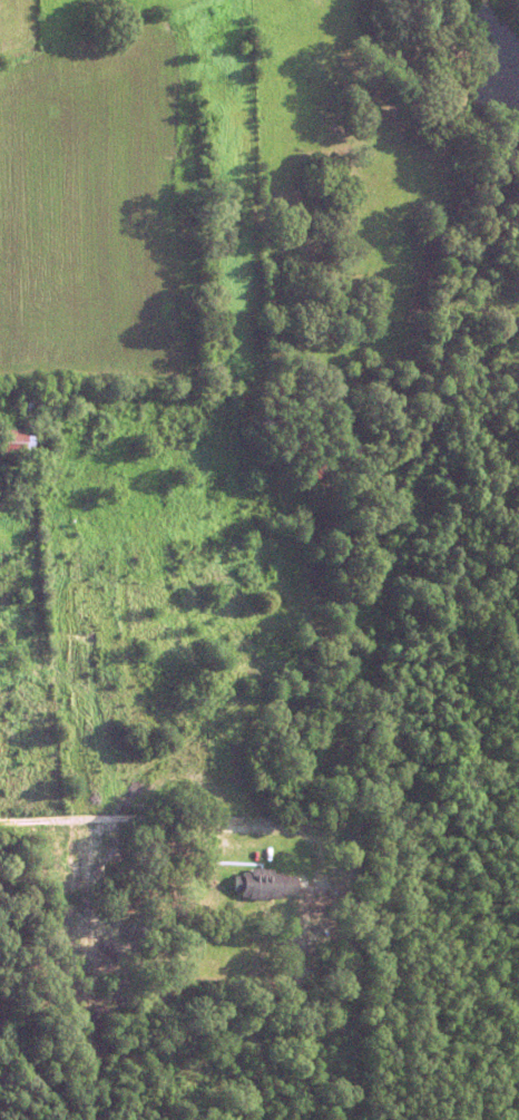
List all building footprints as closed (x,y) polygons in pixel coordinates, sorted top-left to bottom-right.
[(3,455),(3,428),(32,428),(32,455),(3,455)] [(284,874),(284,876),(297,876),(297,895),(283,895),(283,898),(249,898),(249,897),(243,897),(243,890),(236,890),(236,875),(244,875),(244,871),(252,871),(252,868),(276,868),(276,874),(284,874)]
